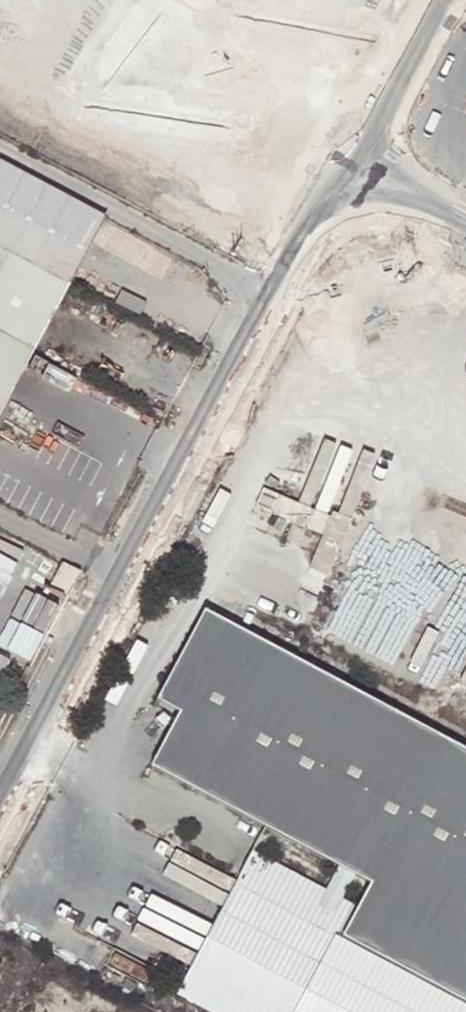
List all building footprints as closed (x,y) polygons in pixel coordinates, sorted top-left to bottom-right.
[(100,212),(0,159),(0,399),(100,212)] [(100,212),(0,399),(0,415),(34,352),(68,289),(107,215),(100,212)] [(330,522),(265,487),(255,505),(320,540),(303,572),(320,581),(350,526),(332,517),(330,522)] [(81,572),(63,562),(50,587),(68,597),(81,572)] [(31,662),(61,597),(39,587),(9,651),(31,662)] [(327,890),(321,887),(323,885),(254,848),(178,990),(219,1011),(465,1011),(465,746),(207,607),(159,697),(182,710),(153,763),(341,864),(327,890)]
